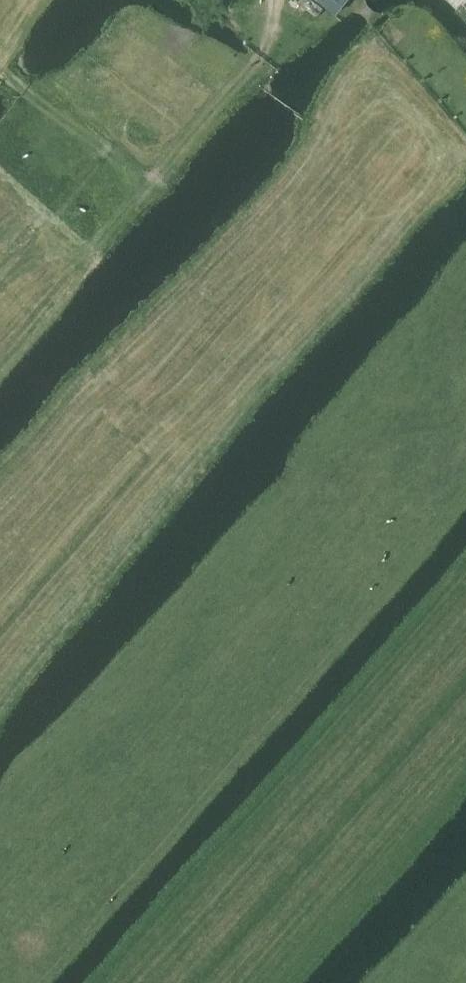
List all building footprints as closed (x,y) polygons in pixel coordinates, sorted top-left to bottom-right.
[(348,0),(312,0),(334,17),(348,0)]
